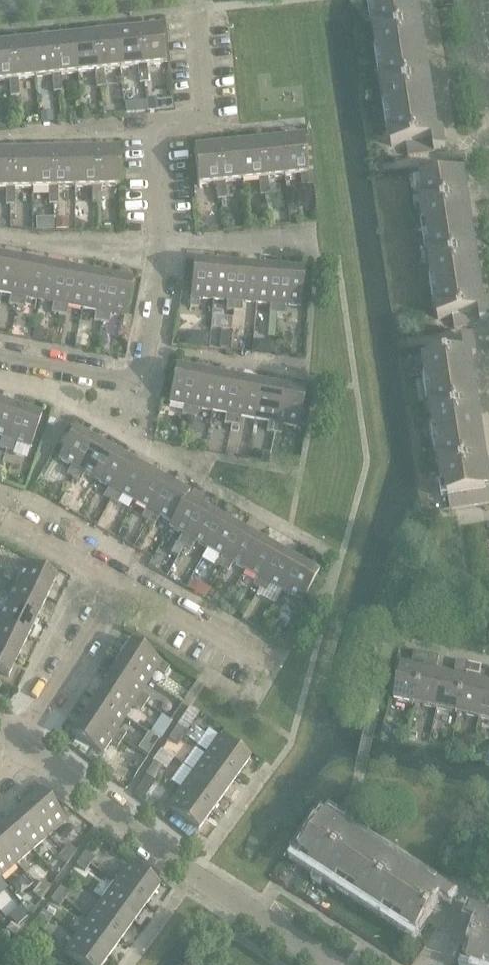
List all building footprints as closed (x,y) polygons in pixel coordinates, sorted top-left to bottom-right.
[(422,59),(414,5),(420,4),(419,0),(375,0),(378,21),(373,21),(378,53),(383,53),(386,75),(382,76),(382,77),(386,108),(391,107),(394,130),(390,130),(392,148),(407,146),(409,157),(447,152),(444,133),(433,134),(422,59)] [(161,29),(139,31),(143,67),(138,67),(139,75),(148,74),(147,66),(165,64),(161,29)] [(139,31),(118,33),(122,69),(138,67),(143,67),(139,31)] [(118,33),(96,35),(100,71),(95,72),(96,80),(105,79),(104,71),(122,69),(118,33)] [(96,35),(75,38),(79,73),(95,72),(100,71),(96,35)] [(75,38),(53,40),(57,76),(52,76),(53,84),(62,83),(61,75),(79,73),(75,38)] [(53,40),(31,42),(35,78),(52,76),(57,76),(53,40)] [(31,42),(10,44),(14,80),(9,81),(10,89),(19,88),(18,80),(35,78),(31,42)] [(9,81),(14,80),(10,44),(0,45),(0,82),(9,81)] [(148,74),(139,75),(140,84),(149,83),(148,74)] [(105,79),(96,80),(97,89),(106,88),(105,79)] [(62,83),(53,84),(54,93),(63,92),(62,83)] [(19,88),(10,89),(11,97),(20,97),(19,88)] [(157,99),(146,100),(148,113),(158,112),(157,99)] [(136,103),(125,104),(127,115),(137,114),(136,103)] [(304,138),(280,141),(284,177),(301,175),(302,186),(309,185),(308,174),(304,138)] [(310,138),(304,138),(308,174),(309,185),(315,185),(310,138)] [(280,141),(260,143),(264,179),(259,179),(260,187),(269,187),(268,178),(284,177),(280,141)] [(260,143),(238,145),(242,181),(259,179),(264,179),(260,143)] [(238,145),(217,147),(221,183),(216,184),(217,192),(226,191),(225,183),(242,181),(238,145)] [(198,186),(216,184),(221,183),(217,147),(194,150),(198,186)] [(96,151),(75,152),(75,188),(93,187),(97,187),(96,151)] [(119,151),(96,151),(97,187),(93,187),(93,195),(101,195),(101,187),(120,187),(119,151)] [(32,152),(10,153),(11,189),(6,189),(6,197),(15,197),(15,189),(32,188),(32,152)] [(53,152),(32,152),(32,188),(49,188),(54,188),(53,152)] [(75,152),(53,152),(54,188),(49,188),(49,196),(58,196),(58,188),(75,188),(75,152)] [(6,189),(11,189),(10,153),(0,153),(0,189),(6,189)] [(468,231),(460,178),(466,177),(464,162),(420,169),(424,193),(420,194),(422,210),(424,226),(429,226),(432,248),(428,249),(433,280),(433,281),(437,280),(441,302),(436,303),(439,320),(454,318),(455,330),(488,325),(488,305),(480,307),(468,231)] [(269,187),(260,187),(261,196),(270,195),(269,187)] [(226,191),(217,192),(218,200),(227,200),(226,191)] [(101,195),(93,195),(93,204),(102,204),(101,195)] [(58,196),(49,196),(50,205),(58,205),(58,196)] [(15,197),(6,197),(6,206),(15,206),(15,197)] [(4,257),(0,280),(0,293),(11,295),(9,305),(17,306),(26,261),(4,257)] [(47,265),(26,261),(17,306),(24,308),(26,298),(40,301),(47,265)] [(200,299),(214,300),(217,264),(194,262),(190,308),(199,308),(200,299)] [(238,266),(217,264),(214,300),(228,301),(227,311),(235,311),(238,266)] [(68,269),(47,265),(40,301),(54,303),(52,313),(59,314),(68,269)] [(260,267),(238,266),(235,311),(242,312),(243,302),(257,303),(260,267)] [(281,269),(260,267),(257,303),(271,304),(270,314),(278,315),(281,269)] [(89,274),(68,269),(59,314),(67,316),(69,306),(82,309),(89,274)] [(304,271),(281,269),(278,315),(285,315),(286,306),(301,307),(304,271)] [(110,278),(89,274),(82,309),(96,311),(94,321),(102,322),(110,278)] [(132,282),(110,278),(102,322),(109,324),(111,314),(126,317),(126,316),(132,282)] [(126,317),(124,328),(130,329),(132,318),(126,316),(126,317)] [(222,334),(220,349),(230,350),(232,335),(222,334)] [(78,335),(76,346),(87,348),(89,337),(78,335)] [(474,410),(467,361),(478,359),(475,341),(437,346),(439,358),(424,360),(427,377),(431,377),(434,399),(430,400),(430,401),(435,432),(439,431),(442,454),(438,454),(443,487),(447,486),(451,511),(488,505),(488,490),(486,490),(474,410)] [(182,415),(190,417),(198,372),(176,368),(170,403),(184,406),(182,415)] [(220,376),(198,372),(190,417),(197,418),(199,409),(213,411),(220,376)] [(241,380),(220,376),(213,411),(227,414),(225,423),(232,425),(241,380)] [(262,384),(241,380),(232,425),(240,426),(242,417),(255,420),(262,384)] [(283,388),(262,384),(255,420),(269,422),(267,432),(275,433),(283,388)] [(305,392),(283,388),(275,433),(282,434),(284,425),(299,428),(305,392)] [(0,403),(0,404),(0,438),(3,439),(0,447),(0,448),(7,450),(21,410),(0,403)] [(42,417),(21,410),(7,450),(14,453),(17,444),(31,448),(42,417)] [(67,475),(74,479),(95,441),(75,430),(59,459),(72,467),(67,475)] [(114,452),(95,441),(74,479),(80,482),(85,474),(97,481),(114,452)] [(132,463),(114,452),(97,481),(110,488),(105,496),(111,500),(132,463)] [(151,473),(132,463),(111,500),(118,504),(123,495),(135,502),(151,473)] [(170,484),(151,473),(135,502),(147,509),(142,517),(149,521),(170,484)] [(190,495),(170,484),(149,521),(156,525),(160,517),(172,523),(173,524),(187,499),(190,495)] [(206,509),(187,499),(173,524),(172,523),(170,527),(183,535),(178,543),(185,547),(206,509)] [(224,520),(206,509),(185,547),(191,551),(196,542),(208,549),(224,520)] [(243,531),(224,520),(208,549),(220,556),(216,564),(222,568),(243,531)] [(262,541),(243,531),(222,568),(229,572),(234,563),(246,570),(262,541)] [(281,552),(262,541),(246,570),(258,577),(253,586),(260,589),(281,552)] [(300,563),(281,552),(260,589),(266,593),(271,585),(283,592),(300,563)] [(23,572),(17,584),(47,599),(57,579),(18,560),(14,568),(23,572)] [(319,574),(300,563),(283,592),(295,598),(291,607),(298,611),(319,574)] [(17,584),(11,597),(2,593),(0,598),(0,600),(37,618),(47,599),(17,584)] [(0,600),(0,609),(4,611),(0,619),(0,624),(28,638),(37,618),(0,600)] [(0,624),(0,648),(19,657),(28,638),(0,624)] [(132,643),(119,662),(150,682),(157,670),(165,675),(170,668),(132,643)] [(0,648),(0,673),(9,677),(19,657),(0,648)] [(428,655),(415,652),(413,661),(426,664),(428,655)] [(440,658),(428,655),(426,664),(438,667),(440,658)] [(119,662),(108,680),(146,705),(150,699),(142,693),(150,682),(119,662)] [(470,664),(458,662),(456,671),(468,673),(470,664)] [(482,667),(470,664),(468,673),(480,676),(482,667)] [(395,700),(417,705),(424,671),(402,666),(395,700)] [(446,676),(424,671),(417,705),(438,710),(446,676)] [(467,680),(446,676),(438,710),(459,714),(467,680)] [(108,680),(96,698),(126,718),(134,706),(142,711),(146,705),(108,680)] [(488,685),(467,680),(459,714),(480,719),(488,685)] [(488,685),(480,719),(488,721),(488,685)] [(96,698),(84,716),(122,741),(127,735),(119,730),(126,718),(96,698)] [(118,748),(122,741),(84,716),(72,735),(102,755),(110,742),(118,748)] [(187,732),(179,727),(178,726),(173,733),(183,739),(187,732)] [(183,739),(173,733),(170,739),(179,745),(183,739)] [(219,737),(206,755),(237,778),(250,760),(219,737)] [(237,778),(206,755),(193,773),(225,795),(237,778)] [(155,762),(150,770),(159,776),(164,768),(155,762)] [(159,776),(150,770),(146,776),(155,781),(159,776)] [(225,795),(193,773),(181,790),(212,813),(225,795)] [(212,813),(181,790),(167,809),(199,831),(212,813)] [(41,792),(24,807),(49,836),(66,822),(41,792)] [(24,807),(8,821),(33,851),(49,836),(24,807)] [(435,894),(393,867),(325,823),(328,818),(316,810),(292,847),(313,860),(310,864),(338,882),(340,878),(359,890),(357,894),(357,895),(384,912),(386,908),(405,920),(403,924),(418,933),(426,921),(436,927),(457,895),(440,885),(435,894)] [(0,828),(0,846),(17,865),(33,851),(8,821),(0,828)] [(1,879),(17,865),(0,846),(0,878),(1,879)] [(68,846),(64,852),(72,858),(77,852),(68,846)] [(72,858),(64,852),(59,858),(68,864),(72,858)] [(86,853),(81,859),(90,865),(95,859),(86,853)] [(90,865),(81,859),(77,865),(86,871),(90,865)] [(129,865),(115,883),(147,906),(160,887),(129,865)] [(42,881),(38,888),(47,894),(51,888),(42,881)] [(147,906),(115,883),(103,900),(134,923),(147,906)] [(47,894),(38,888),(33,894),(42,900),(47,894)] [(70,894),(61,888),(56,894),(65,901),(70,894)] [(65,901),(56,894),(52,900),(61,907),(65,901)] [(134,923),(103,900),(90,918),(121,941),(134,923)] [(22,906),(10,917),(20,928),(32,917),(22,906)] [(487,925),(488,920),(488,914),(472,909),(461,945),(472,949),(468,963),(474,964),(486,964),(488,964),(488,925),(487,925)] [(53,918),(44,911),(39,918),(48,924),(53,918)] [(121,941),(90,918),(77,935),(109,958),(121,941)] [(20,930),(12,924),(7,930),(16,937),(20,930)] [(77,935),(64,954),(80,964),(104,964),(109,958),(77,935)]
